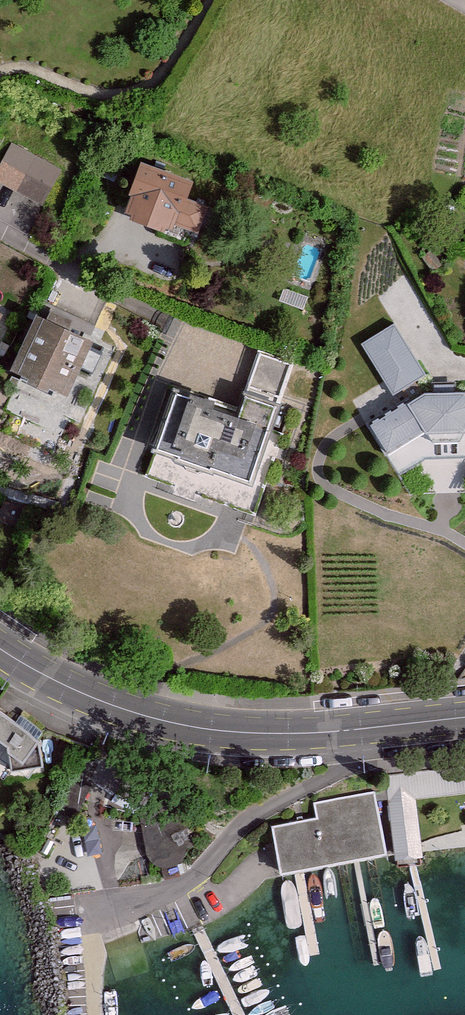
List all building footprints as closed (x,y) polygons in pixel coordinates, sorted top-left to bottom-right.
[(13,146),(0,172),(0,188),(44,211),(64,172),(13,146)] [(212,185),(129,155),(109,211),(192,241),(212,185)] [(28,312),(0,369),(0,370),(54,396),(82,338),(28,312)] [(392,393),(426,373),(394,320),(360,340),(392,393)] [(226,407),(167,386),(144,451),(237,484),(268,398),(234,386),(226,407)] [(359,422),(389,478),(453,443),(464,448),(464,386),(420,389),(359,422)] [(0,711),(0,747),(15,757),(32,733),(0,711)] [(416,798),(464,792),(464,766),(383,776),(386,802),(394,863),(423,859),(416,798)] [(268,823),(276,868),(383,848),(371,788),(311,800),(314,814),(268,823)] [(150,812),(148,860),(189,861),(191,814),(150,812)]
